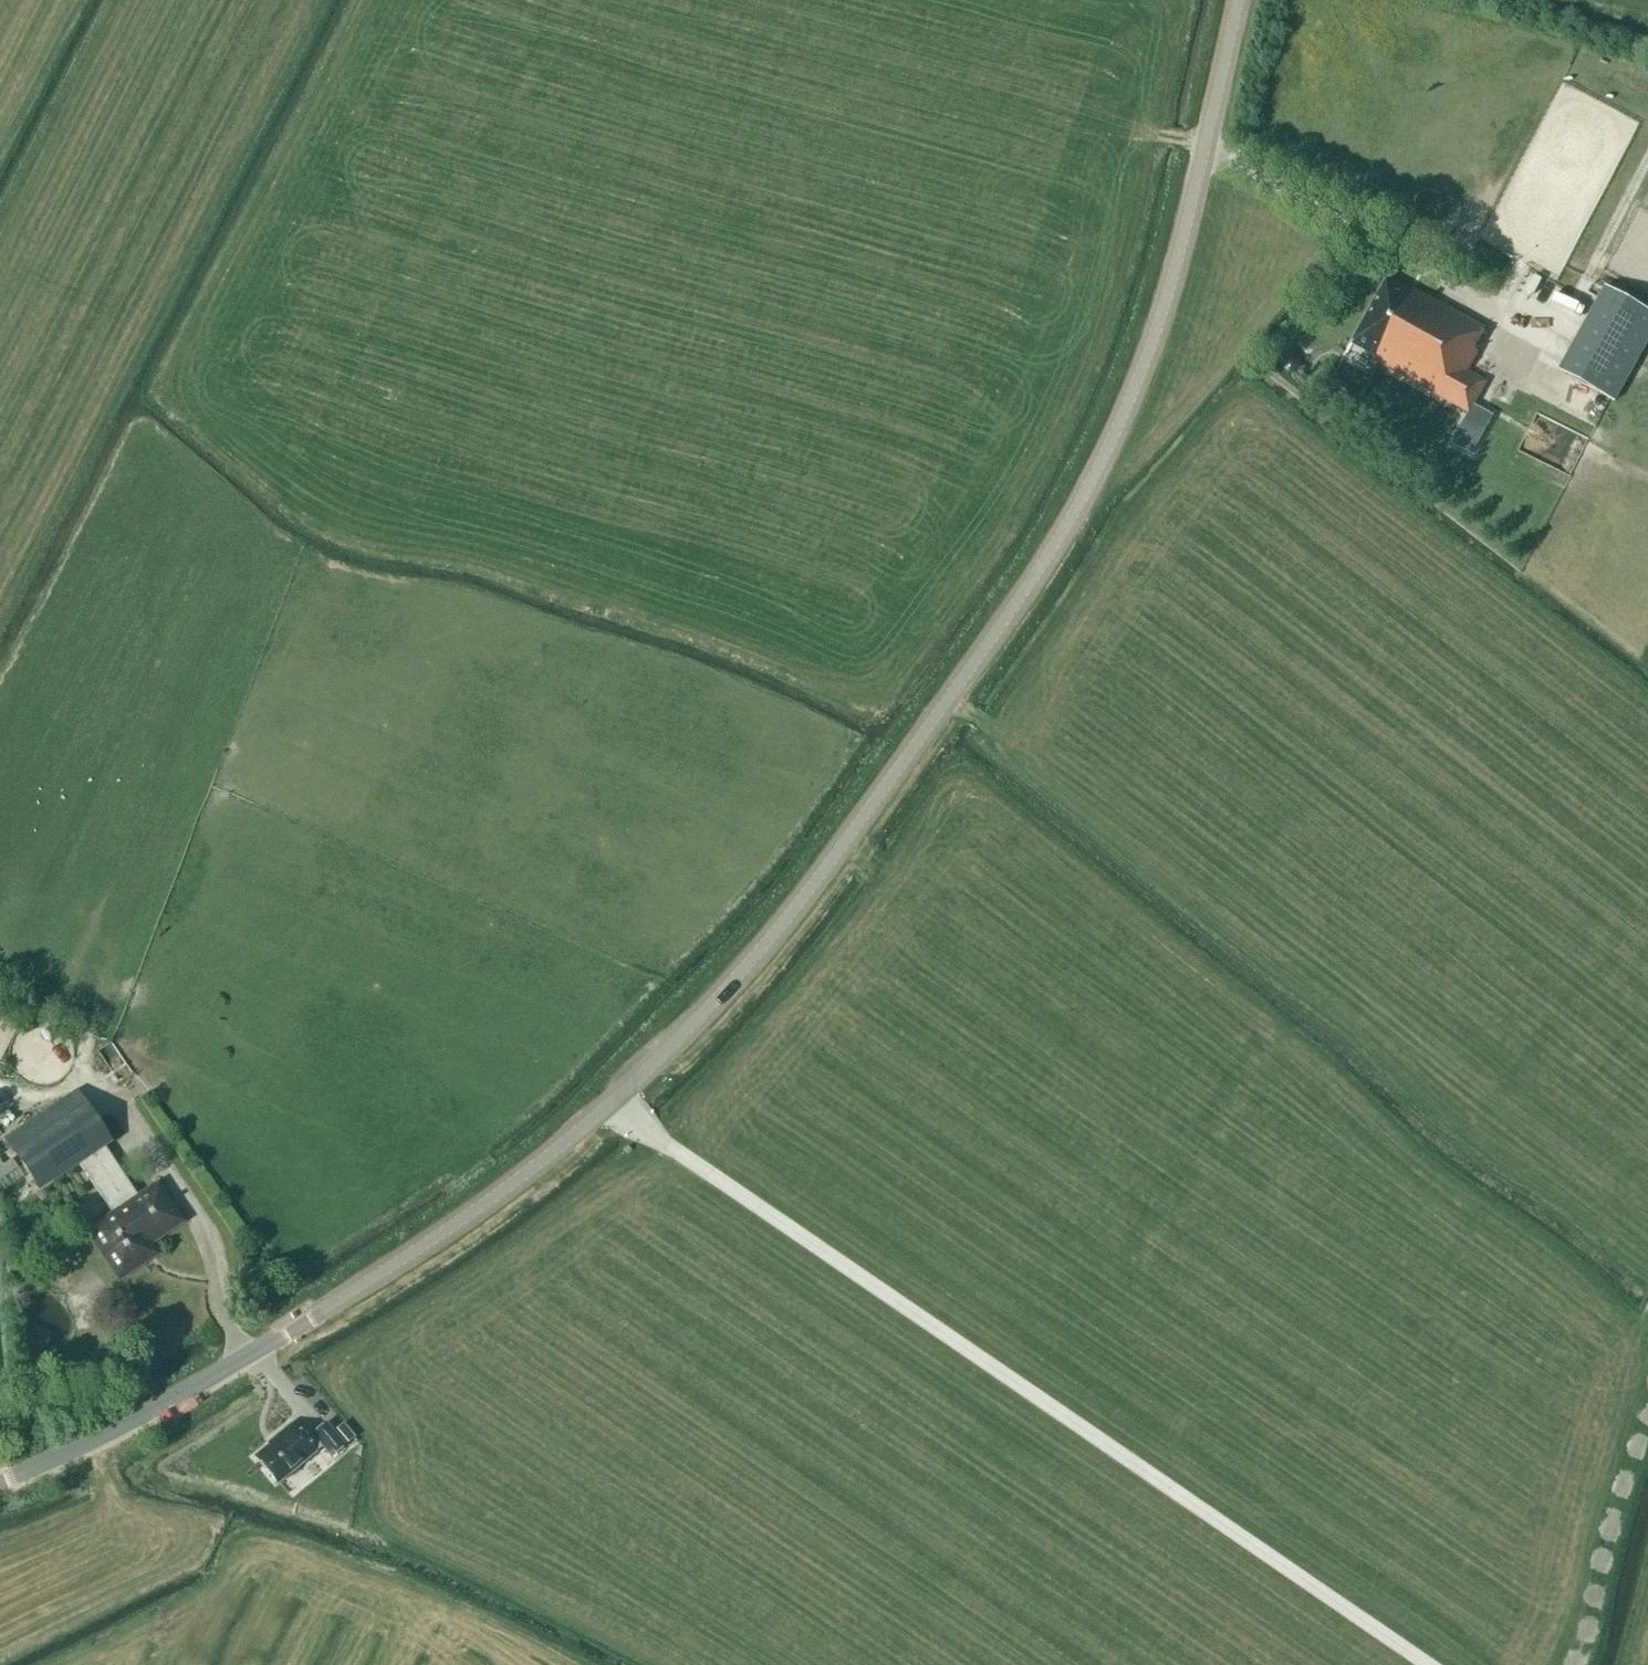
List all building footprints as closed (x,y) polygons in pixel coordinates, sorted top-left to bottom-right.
[(1543,342),(1569,293),(1528,273),(1503,321),(1543,342)] [(1486,330),(1484,328),(1415,291),(1413,294),(1387,280),(1352,345),(1377,359),(1375,362),(1470,414),(1487,382),(1468,372),(1479,352),(1475,350),(1486,330)] [(1560,371),(1615,401),(1647,342),(1647,313),(1605,289),(1560,371)] [(76,1159),(113,1216),(89,1232),(120,1279),(155,1255),(148,1244),(181,1222),(157,1187),(139,1199),(101,1142),(107,1139),(78,1094),(7,1141),(37,1185),(76,1159)] [(23,1179),(10,1160),(4,1165),(0,1159),(0,1185),(5,1191),(23,1179)] [(255,1458),(278,1485),(323,1447),(331,1458),(345,1446),(326,1424),(313,1435),(313,1436),(307,1442),(292,1424),(273,1439),(275,1441),(255,1458)]
